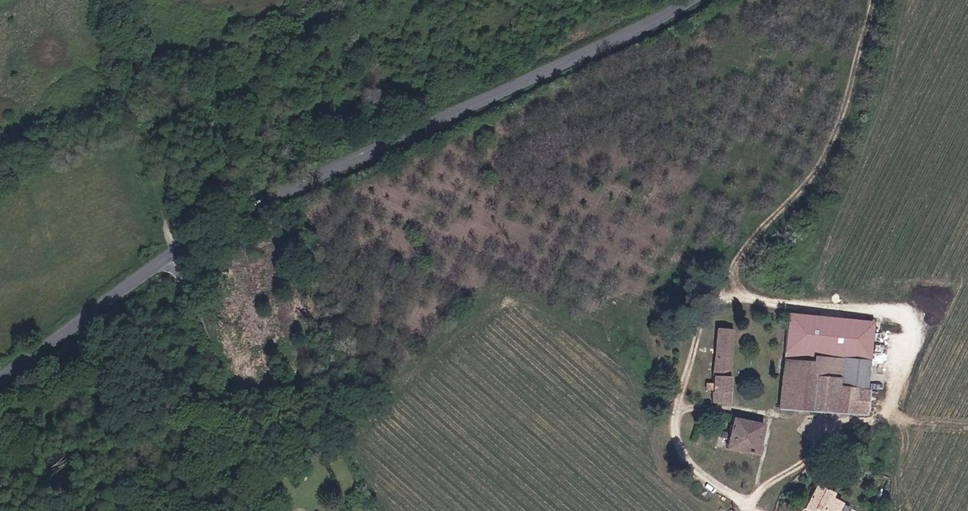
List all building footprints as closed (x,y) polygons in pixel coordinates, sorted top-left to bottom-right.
[(715,398),(732,399),(735,325),(718,325),(715,398)] [(814,360),(785,358),(780,409),(869,416),(871,387),(841,385),(843,357),(814,355),(814,360)] [(841,385),(871,387),(873,360),(843,357),(841,385)] [(767,419),(735,414),(730,444),(761,450),(767,419)] [(849,503),(833,496),(835,491),(817,483),(805,508),(811,510),(846,510),(849,503)]
